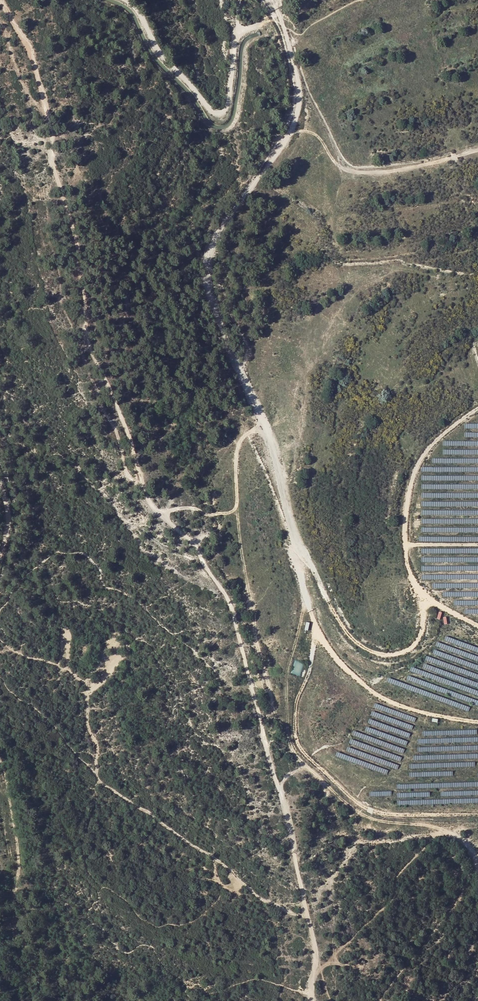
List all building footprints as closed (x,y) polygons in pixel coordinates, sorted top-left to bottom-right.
[(296,660),(292,672),(300,675),(305,663),(296,660)]
